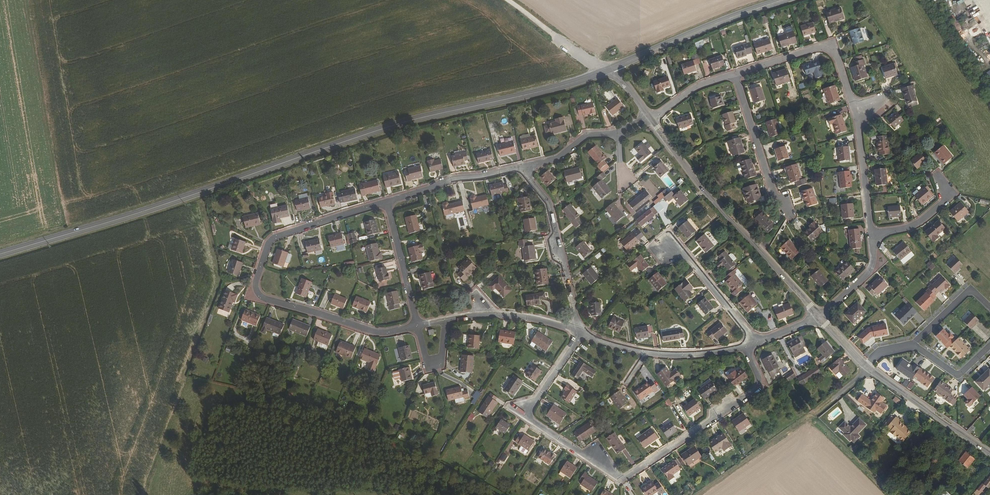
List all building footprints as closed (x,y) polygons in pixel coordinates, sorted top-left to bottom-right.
[(845,19),(841,10),(827,14),(831,25),(836,23),(836,22),(845,19)] [(816,33),(813,24),(801,28),(804,38),(816,33)] [(865,44),(861,31),(851,34),(855,46),(865,44)] [(797,44),(794,33),(779,39),(782,49),(797,44)] [(768,49),(765,40),(753,44),(756,53),(768,49)] [(702,41),(695,44),(697,49),(704,45),(702,41)] [(753,54),(750,44),(735,49),(738,60),(747,58),(747,56),(753,54)] [(725,67),(722,58),(710,62),(712,71),(725,67)] [(866,65),(865,61),(858,63),(859,67),(852,69),(856,83),(868,79),(864,66),(866,65)] [(696,72),(693,63),(681,67),(684,76),(696,72)] [(824,79),(820,64),(805,69),(807,77),(815,74),(817,81),(824,79)] [(899,78),(896,66),(883,70),(887,81),(899,78)] [(791,83),(787,71),(773,75),(777,87),(791,83)] [(671,85),(669,77),(655,81),(659,93),(665,91),(664,88),(671,85)] [(767,101),(763,88),(752,91),(757,104),(767,101)] [(841,103),(837,88),(826,92),(831,107),(841,103)] [(917,92),(916,88),(905,91),(909,107),(918,104),(915,93),(917,92)] [(726,106),(723,98),(713,101),(715,110),(726,106)] [(624,108),(617,100),(606,109),(612,117),(624,108)] [(882,111),(884,112),(891,104),(888,102),(882,108),(883,109),(882,111)] [(590,116),(595,114),(592,104),(577,108),(578,116),(583,115),(583,116),(589,114),(590,116)] [(605,109),(601,111),(608,126),(612,124),(605,109)] [(737,125),(734,114),(724,117),(728,129),(728,128),(730,133),(738,131),(736,126),(737,125)] [(695,125),(692,115),(678,120),(681,129),(695,125)] [(904,123),(898,115),(889,122),(895,130),(904,123)] [(567,131),(563,118),(556,120),(556,123),(549,124),(549,126),(545,127),(546,134),(551,133),(551,135),(567,131)] [(849,134),(843,118),(830,122),(832,127),(835,126),(838,138),(849,134)] [(783,136),(778,121),(768,124),(773,139),(783,136)] [(537,147),(534,137),(520,140),(523,150),(537,147)] [(888,143),(888,138),(879,138),(879,143),(878,144),(878,149),(880,149),(881,158),(891,157),(890,143),(888,143)] [(746,155),(741,141),(730,144),(734,158),(746,155)] [(514,153),(511,142),(497,146),(499,156),(514,153)] [(650,155),(641,145),(633,151),(638,157),(635,160),(638,164),(641,161),(642,162),(650,155)] [(604,159),(594,147),(587,153),(597,165),(595,167),(598,170),(605,165),(602,161),(604,159)] [(791,160),(787,148),(777,151),(781,163),(791,160)] [(953,160),(943,148),(935,155),(945,167),(953,160)] [(851,164),(850,149),(840,151),(841,165),(851,164)] [(490,161),(488,152),(477,154),(480,164),(490,161)] [(468,161),(467,154),(451,158),(454,168),(465,165),(465,162),(468,161)] [(927,164),(920,156),(911,164),(917,172),(927,164)] [(440,161),(434,162),(433,160),(427,162),(429,172),(442,169),(440,161)] [(757,179),(751,162),(741,165),(747,182),(757,179)] [(667,172),(660,163),(652,169),(657,175),(656,176),(659,179),(667,172)] [(423,177),(420,166),(408,169),(409,171),(405,172),(407,181),(423,177)] [(798,184),(800,189),(807,186),(806,182),(804,182),(800,166),(789,170),(794,185),(798,184)] [(581,179),(579,168),(563,172),(566,182),(581,179)] [(889,188),(887,171),(876,172),(878,189),(889,188)] [(555,180),(548,172),(540,178),(547,187),(555,180)] [(401,184),(399,173),(384,176),(386,187),(401,184)] [(852,173),(840,173),(840,177),(841,191),(853,190),(853,185),(852,181),(853,181),(853,178),(852,178),(852,173)] [(380,190),(377,181),(364,184),(366,194),(380,190)] [(609,192),(600,181),(591,189),(600,200),(609,192)] [(493,196),(494,196),(501,194),(511,192),(509,185),(506,186),(505,183),(491,186),(493,196)] [(761,201),(757,187),(744,191),(749,205),(761,201)] [(355,197),(354,191),(354,189),(340,193),(343,203),(356,200),(355,197)] [(677,193),(674,189),(666,195),(670,200),(676,195),(683,203),(690,197),(682,189),(677,193)] [(650,198),(644,191),(638,195),(639,196),(627,205),(634,214),(646,205),(645,202),(650,198)] [(816,200),(813,191),(803,194),(805,203),(816,200)] [(334,203),(331,192),(326,193),(327,195),(318,197),(320,207),(334,203)] [(932,201),(926,193),(916,201),(923,209),(932,201)] [(473,208),(484,206),(482,197),(480,197),(480,198),(478,198),(477,197),(476,196),(473,196),(472,197),(471,200),(473,208)] [(667,203),(663,197),(654,205),(656,207),(658,206),(660,208),(667,203)] [(310,209),(308,198),(294,201),(296,212),(310,209)] [(445,217),(465,212),(463,202),(449,206),(449,204),(447,203),(445,204),(443,206),(443,207),(445,217)] [(527,212),(525,202),(516,204),(518,213),(527,212)] [(623,217),(611,203),(603,210),(619,228),(626,222),(622,218),(623,217)] [(578,217),(568,205),(562,211),(571,222),(570,224),(575,229),(582,223),(577,218),(578,217)] [(656,207),(654,205),(638,218),(643,224),(656,214),(655,213),(658,210),(656,207)] [(290,214),(288,206),(271,210),(274,225),(280,223),(279,216),(290,214)] [(854,222),(853,207),(843,209),(844,223),(854,222)] [(957,226),(968,217),(960,207),(949,216),(957,226)] [(901,219),(900,209),(888,210),(889,220),(901,219)] [(261,224),(259,214),(244,217),(246,228),(261,224)] [(767,235),(775,229),(762,214),(755,220),(767,235)] [(420,231),(416,215),(407,217),(411,233),(420,231)] [(534,231),(531,219),(521,221),(523,233),(534,231)] [(698,229),(689,219),(681,225),(690,236),(698,229)] [(379,233),(375,220),(365,222),(369,236),(379,233)] [(811,245),(823,235),(815,225),(809,229),(810,231),(804,236),(811,245)] [(945,233),(938,225),(925,236),(932,246),(938,241),(937,240),(945,233)] [(639,239),(633,232),(622,241),(628,248),(639,239)] [(350,240),(349,240),(350,244),(357,242),(356,238),(356,239),(354,233),(349,234),(350,240)] [(715,245),(705,233),(697,239),(707,251),(715,245)] [(861,252),(859,233),(850,234),(852,253),(861,252)] [(342,234),(328,237),(331,247),(344,244),(342,234)] [(241,253),(245,243),(236,239),(232,250),(241,253)] [(319,239),(306,242),(308,252),(321,249),(319,239)] [(591,252),(582,241),(574,248),(583,258),(591,252)] [(800,254),(789,241),(781,248),(791,261),(800,254)] [(365,246),(369,261),(381,259),(380,252),(378,253),(376,243),(365,246)] [(420,252),(419,245),(410,246),(411,253),(420,252)] [(536,261),(534,246),(522,249),(525,263),(531,262),(536,261)] [(910,255),(903,247),(892,256),(899,264),(910,255)] [(288,253),(282,251),(278,249),(273,264),(283,267),(285,262),(288,263),(289,262),(292,256),(291,254),(288,253)] [(426,253),(414,255),(415,262),(424,260),(423,256),(426,256),(426,253)] [(650,264),(641,254),(628,265),(632,270),(637,266),(642,271),(650,264)] [(737,264),(730,255),(722,261),(730,271),(737,264)] [(465,269),(461,272),(467,279),(471,275),(471,274),(481,266),(473,257),(463,265),(465,269)] [(954,274),(957,272),(956,271),(958,269),(962,266),(955,259),(946,267),(954,274)] [(237,276),(241,264),(232,261),(228,273),(237,276)] [(853,273),(846,264),(834,275),(842,284),(853,273)] [(387,267),(378,270),(381,282),(390,279),(387,267)] [(599,278),(591,267),(584,272),(585,274),(585,275),(592,283),(599,278)] [(547,270),(536,272),(538,284),(549,282),(547,270)] [(659,271),(651,277),(660,289),(668,282),(659,271)] [(435,288),(431,273),(423,275),(426,289),(435,288)] [(819,291),(827,285),(817,273),(810,280),(819,291)] [(736,295),(744,288),(742,285),(744,283),(736,274),(728,281),(735,290),(733,292),(736,295)] [(507,299),(515,292),(502,278),(491,286),(495,291),(498,289),(507,299)] [(930,285),(927,289),(928,290),(934,296),(938,293),(939,295),(944,290),(945,291),(949,287),(940,278),(931,286),(930,285)] [(317,283),(307,279),(300,292),(310,297),(317,283)] [(693,287),(687,279),(676,288),(686,300),(692,295),(689,290),(693,287)] [(886,287),(878,279),(864,291),(869,297),(872,294),(875,297),(886,287)] [(239,290),(236,285),(228,290),(221,309),(231,313),(235,302),(237,302),(240,294),(236,292),(239,290)] [(932,301),(936,298),(934,296),(928,290),(924,293),(925,294),(915,304),(923,312),(927,308),(929,306),(933,302),(932,301)] [(546,299),(545,292),(526,296),(528,307),(541,304),(540,299),(546,299)] [(348,298),(336,293),(333,302),(344,306),(348,298)] [(401,306),(398,293),(389,295),(391,308),(401,306)] [(758,305),(750,295),(741,302),(748,313),(758,305)] [(368,312),(371,303),(358,297),(354,307),(368,312)] [(709,313),(714,309),(706,298),(698,304),(706,314),(709,313)] [(593,316),(602,316),(601,303),(593,303),(593,316)] [(863,313),(853,303),(841,313),(850,324),(863,313)] [(908,303),(904,306),(914,316),(917,313),(908,303)] [(779,319),(794,314),(790,304),(775,310),(779,319)] [(914,316),(904,306),(894,317),(903,326),(914,316)] [(263,314),(248,308),(245,317),(260,324),(263,314)] [(761,325),(773,322),(771,311),(758,314),(761,325)] [(971,314),(963,323),(971,330),(974,327),(973,326),(975,324),(979,321),(971,314)] [(286,324),(270,317),(266,326),(283,332),(286,324)] [(625,323),(613,319),(609,327),(620,332),(625,323)] [(310,336),(313,327),(297,320),(294,330),(310,336)] [(728,331),(721,322),(707,333),(712,339),(714,337),(717,340),(728,331)] [(874,338),(887,336),(885,325),(871,328),(871,329),(867,330),(861,336),(867,342),(871,338),(873,337),(874,338)] [(647,327),(635,329),(636,339),(648,336),(647,327)] [(331,345),(335,335),(321,330),(317,340),(331,345)] [(683,330),(662,332),(662,341),(678,340),(679,339),(684,338),(683,330)] [(941,343),(947,349),(949,347),(955,341),(952,338),(953,338),(950,334),(948,336),(943,330),(935,337),(939,341),(939,340),(941,342),(941,343)] [(515,345),(517,334),(501,332),(499,342),(515,345)] [(553,343),(538,334),(532,343),(547,352),(553,343)] [(479,351),(481,338),(470,337),(469,350),(479,351)] [(793,354),(806,347),(802,339),(800,340),(799,339),(788,345),(793,354)] [(955,341),(949,347),(955,353),(957,355),(957,356),(960,359),(961,359),(970,351),(958,339),(955,341)] [(352,358),(357,347),(341,341),(337,352),(352,358)] [(826,360),(833,353),(825,342),(816,348),(826,360)] [(412,358),(409,345),(399,348),(402,361),(412,358)] [(375,373),(382,357),(367,350),(363,359),(372,363),(369,370),(375,373)] [(768,373),(778,369),(771,354),(762,359),(768,373)] [(473,375),(474,358),(464,357),(462,374),(473,375)] [(850,373),(839,360),(829,369),(835,376),(838,373),(843,378),(850,373)] [(895,370),(911,381),(913,378),(919,370),(913,366),(912,368),(902,361),(895,370)] [(595,379),(599,373),(585,363),(575,376),(581,380),(586,373),(595,379)] [(535,382),(542,371),(534,365),(526,376),(535,382)] [(413,379),(410,367),(407,368),(406,367),(403,367),(403,369),(399,369),(400,370),(393,373),(395,379),(396,380),(401,379),(402,382),(413,379)] [(800,376),(804,383),(815,374),(813,368),(800,376)] [(670,374),(666,369),(657,375),(665,386),(679,376),(675,371),(670,374)] [(727,377),(734,387),(748,377),(742,369),(737,372),(735,370),(727,377)] [(927,374),(919,369),(919,370),(913,378),(927,388),(933,379),(928,375),(927,377),(926,376),(927,374)] [(989,370),(975,383),(983,392),(985,390),(986,391),(989,389),(988,387),(989,385),(989,372),(989,370)] [(799,385),(804,383),(800,376),(795,378),(799,385)] [(506,393),(514,398),(524,384),(516,379),(506,393)] [(649,384),(643,382),(631,391),(637,401),(651,392),(653,394),(657,391),(651,382),(649,384)] [(426,384),(428,393),(432,392),(432,396),(438,395),(436,383),(426,384)] [(703,399),(715,391),(710,383),(697,391),(703,399)] [(939,383),(932,392),(936,394),(936,395),(936,397),(938,399),(940,398),(941,398),(945,401),(944,402),(949,405),(952,400),(952,398),(949,396),(952,392),(947,389),(946,390),(943,387),(944,386),(939,383)] [(578,392),(568,385),(564,390),(567,391),(561,398),(570,404),(578,392)] [(463,390),(462,386),(447,390),(450,401),(456,400),(457,403),(465,402),(465,399),(471,398),(469,389),(463,390)] [(979,396),(970,387),(967,389),(968,390),(966,392),(965,392),(962,395),(966,399),(963,402),(967,407),(979,396)] [(628,403),(619,391),(610,398),(619,410),(628,403)] [(498,402),(495,399),(497,396),(491,393),(481,407),(490,413),(498,402)] [(886,410),(887,407),(887,406),(882,402),(884,399),(876,393),(873,397),(875,397),(872,401),(871,400),(862,394),(857,401),(874,413),(876,410),(881,414),(884,411),(886,410)] [(669,408),(673,405),(668,400),(665,403),(669,408)] [(687,416),(698,408),(691,400),(680,407),(687,416)] [(568,415),(554,406),(548,415),(557,421),(556,422),(561,425),(568,415)] [(470,413),(467,420),(472,422),(475,416),(470,413)] [(750,423),(744,416),(737,420),(735,419),(731,423),(738,431),(750,423)] [(896,436),(903,442),(911,433),(907,430),(908,429),(899,421),(900,420),(896,417),(894,419),(890,424),(887,421),(885,424),(888,427),(887,427),(891,431),(890,431),(891,432),(890,433),(895,437),(896,436)] [(850,427),(845,421),(838,427),(844,433),(843,435),(850,442),(851,440),(854,443),(860,437),(858,434),(866,425),(859,418),(850,427)] [(506,435),(511,427),(502,421),(497,428),(506,435)] [(596,432),(591,423),(575,434),(581,443),(596,432)] [(675,430),(670,423),(660,429),(665,437),(675,430)] [(973,426),(967,432),(971,434),(976,429),(973,426)] [(654,442),(646,431),(638,437),(645,448),(654,442)] [(626,449),(615,433),(606,439),(617,455),(626,449)] [(723,452),(730,447),(721,434),(706,444),(712,454),(721,448),(723,452)] [(522,437),(519,436),(515,442),(521,446),(519,450),(523,454),(526,454),(528,450),(534,442),(524,435),(522,437)] [(689,467),(701,459),(694,449),(682,458),(689,467)] [(550,465),(555,456),(551,453),(551,454),(544,450),(539,458),(550,465)] [(974,459),(964,450),(957,459),(967,468),(974,459)] [(504,462),(508,455),(503,452),(499,459),(504,462)] [(576,470),(566,462),(559,472),(570,479),(576,470)] [(681,472),(674,463),(660,472),(669,484),(674,481),(672,479),(681,472)] [(592,493),(598,483),(588,477),(589,475),(585,473),(579,481),(582,484),(581,486),(592,493)] [(989,486),(989,474),(977,490),(981,493),(986,486),(988,488),(989,486)] [(651,482),(647,485),(648,487),(642,491),(645,494),(655,494),(658,493),(651,482)]
